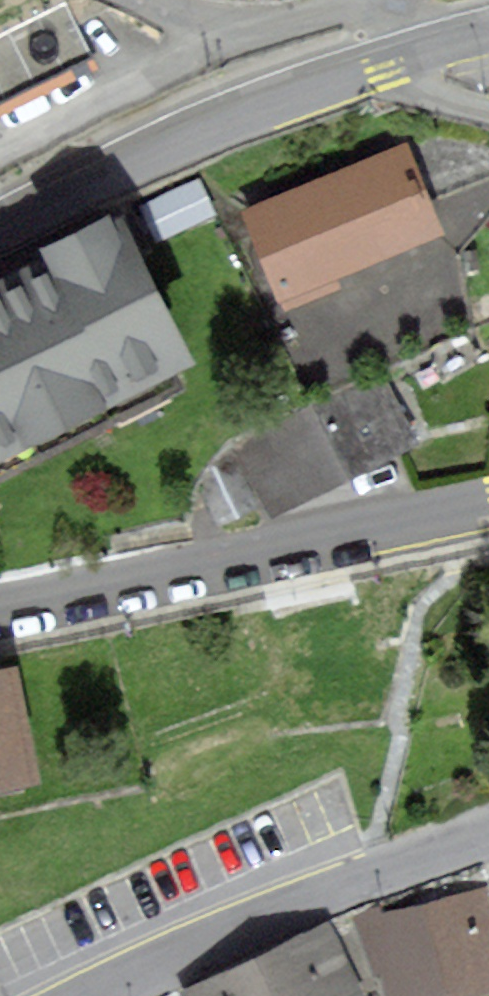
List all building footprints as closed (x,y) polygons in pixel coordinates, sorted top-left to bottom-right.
[(0,37),(0,93),(87,48),(64,4),(0,37)] [(239,216),(279,306),(441,235),(402,145),(239,216)] [(198,182),(143,206),(157,239),(213,214),(198,182)] [(194,366),(119,216),(49,251),(57,265),(0,294),(0,462),(194,366)] [(236,455),(267,517),(409,446),(378,384),(236,455)] [(0,674),(0,790),(45,780),(23,669),(0,674)] [(388,995),(450,995),(488,986),(488,928),(480,891),(369,919),(388,995)] [(190,995),(348,995),(357,992),(329,928),(188,990),(190,995)]
